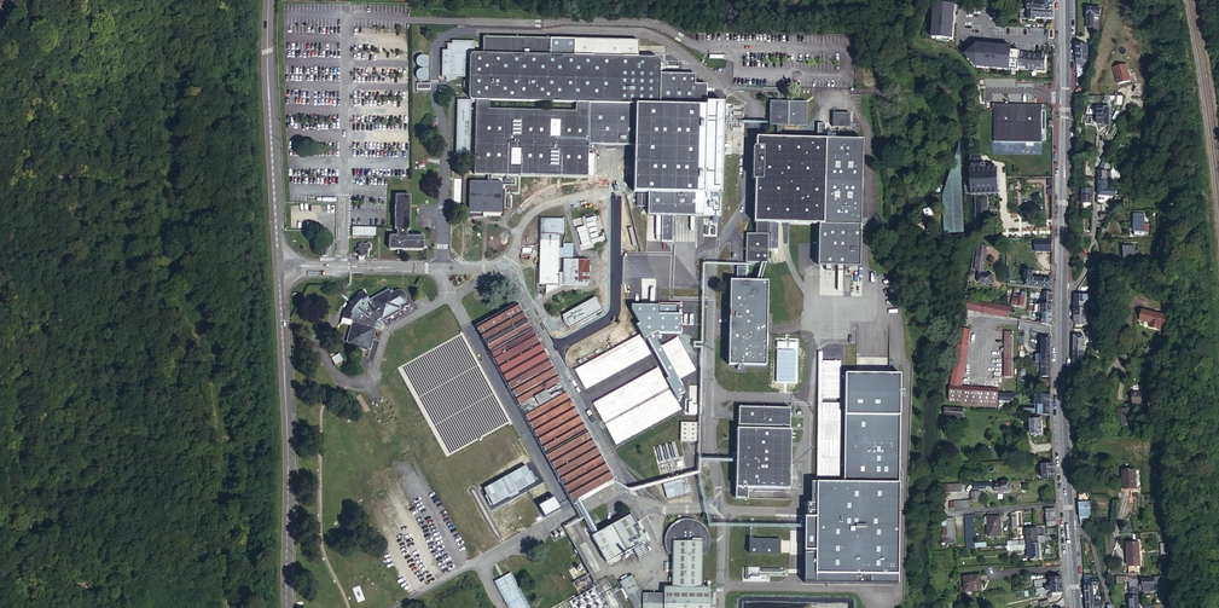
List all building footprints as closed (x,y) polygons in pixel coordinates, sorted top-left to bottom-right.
[(955,2),(930,0),(928,36),(953,37),(955,2)] [(1051,9),(1051,0),(1037,0),(1037,1),(1025,1),(1025,8),(1051,9)] [(1090,6),(1089,20),(1093,20),(1100,20),(1100,13),(1102,13),(1101,6),(1090,6)] [(1035,17),(1051,17),(1051,9),(1025,8),(1021,8),(1021,13),(1028,14),(1028,21),(1032,21),(1032,20),(1035,21),(1035,17)] [(486,53),(553,57),(554,40),(487,36),(486,53)] [(475,53),(476,40),(453,39),(453,42),(448,42),(448,48),(443,48),(442,75),(465,77),(466,58),(470,59),(470,58),(470,52),(475,53)] [(577,41),(576,58),(640,61),(641,45),(577,41)] [(970,59),(970,65),(1007,68),(1008,44),(963,41),(962,59),(970,59)] [(1079,50),(1089,51),(1090,44),(1079,42),(1079,50)] [(1089,51),(1079,50),(1079,62),(1083,64),(1083,66),(1089,66),(1089,51)] [(1045,69),(1045,53),(1017,51),(1017,67),(1045,69)] [(663,78),(663,67),(660,62),(640,61),(576,58),(553,57),(486,53),(475,53),(470,58),(470,59),(467,96),(470,100),(475,100),(474,120),(471,174),(485,175),(485,180),(470,179),(467,182),(465,212),(468,215),(497,217),(500,214),(502,185),(500,181),(492,181),(493,174),(588,180),(590,147),(593,105),(656,109),(661,106),(663,78)] [(425,57),(423,56),(420,57),(418,58),(417,60),(417,63),(418,65),(420,67),(423,67),(425,67),(427,65),(428,63),(428,60),(427,58),(425,57)] [(1130,79),(1126,62),(1112,66),(1116,83),(1130,79)] [(425,69),(422,69),(420,69),(418,71),(417,73),(416,75),(417,78),(419,80),(421,81),(424,81),(426,80),(428,78),(428,75),(428,73),(427,71),(425,69)] [(593,105),(590,147),(636,150),(632,196),(647,197),(646,220),(660,221),(658,247),(669,248),(671,222),(701,224),(701,220),(710,221),(712,180),(704,180),(707,139),(715,139),(718,99),(709,98),(710,91),(697,90),(698,81),(663,78),(661,106),(656,109),(593,105)] [(471,103),(475,103),(475,102),(469,102),(468,100),(457,100),(456,154),(470,155),(471,103)] [(996,103),(996,141),(1044,142),(1044,104),(1010,103),(1010,101),(1008,101),(1008,103),(996,103)] [(769,128),(806,129),(807,105),(770,104),(769,128)] [(1111,106),(1099,107),(1099,124),(1111,123),(1111,106)] [(1158,117),(1150,114),(1144,133),(1148,135),(1150,130),(1153,131),(1158,117)] [(840,130),(857,131),(858,117),(840,116),(840,130)] [(849,141),(755,139),(753,221),(758,221),(758,233),(745,233),(744,264),(772,265),(772,232),(769,232),(769,221),(811,222),(810,262),(846,262),(849,141)] [(961,148),(944,196),(946,232),(964,231),(962,210),(963,210),(965,210),(963,182),(961,148)] [(977,151),(973,152),(973,166),(973,171),(973,178),(974,194),(974,195),(976,195),(989,195),(1001,194),(1000,167),(985,167),(984,154),(977,154),(977,151)] [(1111,163),(1104,159),(1103,166),(1104,168),(1104,171),(1109,171),(1111,163)] [(1118,167),(1111,163),(1109,171),(1113,171),(1113,178),(1115,178),(1116,174),(1117,170),(1118,167)] [(1101,178),(1100,192),(1101,195),(1111,195),(1115,195),(1118,195),(1118,188),(1113,187),(1113,178),(1101,178)] [(1094,203),(1094,188),(1084,189),(1084,203),(1094,203)] [(398,229),(398,233),(398,234),(409,235),(409,230),(412,229),(412,193),(397,193),(396,228),(398,228),(398,229)] [(989,195),(976,195),(977,219),(990,218),(989,195)] [(1131,197),(1118,197),(1117,205),(1131,205),(1131,197)] [(636,211),(644,211),(645,199),(636,199),(636,211)] [(990,218),(977,219),(977,227),(990,227),(990,218)] [(1145,219),(1137,219),(1137,231),(1146,230),(1146,223),(1145,219)] [(575,273),(585,274),(585,263),(559,261),(559,276),(555,276),(555,258),(555,255),(556,236),(559,236),(560,222),(537,221),(535,286),(537,287),(537,291),(541,291),(541,296),(558,287),(575,287),(575,273)] [(1146,230),(1137,231),(1137,235),(1146,235),(1147,234),(1147,231),(1152,231),(1152,223),(1146,223),(1146,230)] [(374,226),(353,225),(352,235),(374,235),(374,226)] [(421,235),(413,234),(409,235),(398,234),(389,232),(386,234),(385,246),(387,249),(420,252),(422,250),(423,237),(421,235)] [(1038,250),(1054,250),(1055,239),(1038,239),(1038,250)] [(356,245),(356,252),(364,256),(371,252),(371,245),(363,241),(356,245)] [(790,245),(796,265),(805,262),(799,243),(790,245)] [(1127,246),(1128,258),(1136,258),(1136,246),(1127,246)] [(556,255),(555,255),(555,258),(556,258),(556,260),(569,261),(569,247),(560,247),(560,251),(556,251),(556,255)] [(982,247),(980,260),(987,260),(988,248),(982,247)] [(777,266),(783,284),(792,281),(786,263),(777,266)] [(986,270),(981,270),(980,281),(994,283),(994,281),(995,274),(988,273),(988,269),(986,269),(986,270)] [(1043,287),(1054,288),(1054,280),(1035,278),(1036,272),(1029,271),(1027,285),(1034,286),(1043,287)] [(584,288),(585,274),(575,273),(575,287),(584,288)] [(730,280),(728,365),(765,366),(767,281),(760,281),(756,281),(730,280)] [(348,346),(367,351),(368,349),(370,349),(376,329),(374,329),(376,324),(379,320),(381,319),(383,322),(401,312),(400,309),(402,308),(400,306),(405,303),(406,300),(406,297),(406,294),(403,291),(400,290),(397,290),(393,292),(391,290),(390,291),(389,289),(368,300),(363,290),(355,296),(346,307),(344,312),(342,319),(352,321),(346,343),(348,343),(348,346)] [(1046,305),(1054,305),(1054,292),(1046,292),(1046,293),(1046,300),(1046,302),(1046,305)] [(1027,296),(1015,294),(1014,304),(1025,306),(1027,296)] [(597,296),(564,314),(564,318),(567,325),(571,327),(579,323),(582,328),(598,320),(595,314),(605,308),(597,296)] [(971,299),(969,310),(1010,318),(1012,307),(979,300),(974,300),(972,299),(971,299)] [(1091,301),(1076,300),(1076,307),(1088,308),(1088,309),(1091,309),(1091,304),(1091,301)] [(518,304),(478,326),(572,500),(574,499),(576,503),(589,496),(586,492),(598,486),(600,490),(612,484),(609,480),(612,479),(518,304)] [(677,305),(631,305),(631,310),(638,324),(635,325),(644,342),(647,340),(668,378),(665,379),(676,399),(686,394),(658,342),(658,334),(681,334),(681,315),(677,315),(677,305)] [(1035,312),(1040,313),(1054,313),(1054,305),(1046,305),(1035,305),(1035,312)] [(1040,313),(1039,322),(1054,325),(1054,313),(1040,313)] [(1088,321),(1098,321),(1099,318),(1099,315),(1088,314),(1076,314),(1076,321),(1082,322),(1082,324),(1088,324),(1088,321)] [(1150,330),(1161,329),(1160,314),(1140,315),(1141,326),(1150,325),(1150,330)] [(973,330),(963,328),(959,344),(966,346),(969,346),(969,347),(973,330)] [(1006,333),(1005,356),(1013,357),(1014,333),(1006,333)] [(1053,354),(1053,339),(1051,339),(1051,336),(1049,336),(1049,334),(1045,334),(1044,353),(1044,354),(1053,354)] [(1075,341),(1075,350),(1085,350),(1085,341),(1075,341)] [(966,346),(959,344),(954,386),(953,402),(960,402),(966,406),(1001,408),(1002,393),(1002,390),(965,387),(969,347),(969,346),(966,346)] [(1053,367),(1053,354),(1044,354),(1043,367),(1053,367)] [(1013,357),(1005,356),(1005,362),(1006,362),(1006,379),(1015,379),(1015,362),(1013,362),(1013,357)] [(1075,357),(1074,365),(1085,365),(1085,358),(1085,357),(1075,357)] [(1043,376),(1053,376),(1053,367),(1043,367),(1043,371),(1043,376)] [(803,583),(898,584),(900,374),(845,373),(844,482),(811,482),(810,503),(806,503),(806,517),(804,517),(804,532),(803,532),(803,536),(804,536),(803,583)] [(1155,403),(1155,392),(1140,392),(1140,404),(1145,404),(1155,403)] [(1035,414),(1053,414),(1053,396),(1036,396),(1036,410),(1035,410),(1035,414)] [(738,419),(735,488),(748,489),(748,478),(790,480),(792,421),(790,421),(791,400),(740,398),(740,419),(738,419)] [(1140,409),(1140,404),(1133,404),(1133,409),(1129,409),(1129,424),(1132,424),(1141,424),(1142,424),(1142,409),(1140,409)] [(966,410),(947,409),(946,416),(966,418),(966,410)] [(1043,419),(1032,419),(1032,434),(1044,434),(1043,419)] [(698,421),(683,420),(682,439),(698,439),(698,421)] [(1044,472),(1056,471),(1055,463),(1043,464),(1044,469),(1044,472)] [(534,482),(525,465),(484,489),(493,505),(534,482)] [(1137,489),(1136,470),(1125,471),(1126,489),(1137,489)] [(1012,491),(1011,481),(991,482),(991,485),(992,487),(996,487),(996,491),(1012,491)] [(949,484),(949,492),(962,491),(961,483),(949,484)] [(973,500),(981,499),(980,491),(973,492),(973,500)] [(538,506),(545,518),(561,509),(554,497),(538,506)] [(956,501),(956,509),(973,508),(972,500),(956,501)] [(1080,501),(1081,524),(1082,524),(1088,523),(1088,517),(1092,516),(1091,501),(1080,501)] [(1047,525),(1058,524),(1058,518),(1057,518),(1057,515),(1058,515),(1057,508),(1045,509),(1045,511),(1047,512),(1047,525)] [(632,512),(592,534),(607,561),(647,539),(632,512)] [(969,543),(969,547),(976,547),(974,514),(967,514),(968,518),(967,518),(968,543),(969,543)] [(592,515),(585,519),(591,531),(598,527),(592,515)] [(949,516),(945,516),(946,524),(942,524),(942,532),(941,532),(941,546),(955,545),(953,516),(950,516),(949,516)] [(1001,516),(988,517),(989,536),(1002,535),(1001,516)] [(703,554),(706,554),(709,548),(710,543),(710,539),(709,534),(706,528),(700,521),(695,519),(687,517),(680,519),(673,523),(669,528),(666,536),(667,541),(665,541),(665,542),(667,547),(670,554),(673,554),(672,586),(664,586),(664,593),(656,593),(643,593),(633,575),(620,581),(634,607),(709,607),(710,600),(709,600),(706,595),(706,590),(706,587),(702,586),(703,554)] [(1030,536),(1045,535),(1045,528),(1029,529),(1026,529),(1025,531),(1025,536),(1030,536)] [(1040,543),(1046,542),(1045,536),(1045,535),(1030,536),(1030,540),(1030,543),(1040,543)] [(1014,544),(1030,543),(1030,540),(1030,536),(1025,536),(1025,539),(1014,539),(1014,543),(1014,544)] [(781,540),(749,540),(749,553),(781,554),(781,540)] [(1130,559),(1141,558),(1140,542),(1129,543),(1130,559)] [(1041,558),(1040,543),(1030,543),(1030,548),(1031,558),(1041,558)] [(1130,566),(1142,566),(1141,558),(1130,559),(1130,566)] [(508,607),(530,607),(509,571),(493,580),(508,607)] [(969,575),(955,577),(957,593),(971,591),(969,575)] [(1053,586),(1064,585),(1063,578),(1053,578),(1052,579),(1047,580),(1047,586),(1053,586)] [(1156,578),(1143,580),(1144,587),(1151,587),(1157,586),(1156,578)] [(1162,592),(1161,578),(1156,578),(1157,586),(1151,587),(1151,591),(1151,593),(1162,592)] [(1037,580),(1038,588),(1047,586),(1047,580),(1037,580)] [(1085,581),(1087,596),(1094,596),(1093,585),(1093,580),(1085,581)] [(1132,607),(1139,607),(1138,588),(1139,588),(1139,583),(1135,583),(1131,583),(1132,607)] [(1053,593),(1064,592),(1064,585),(1053,586),(1053,588),(1053,592),(1053,593)] [(1087,596),(1087,607),(1099,607),(1103,606),(1102,601),(1100,601),(1097,601),(1094,601),(1094,596),(1087,596)]
